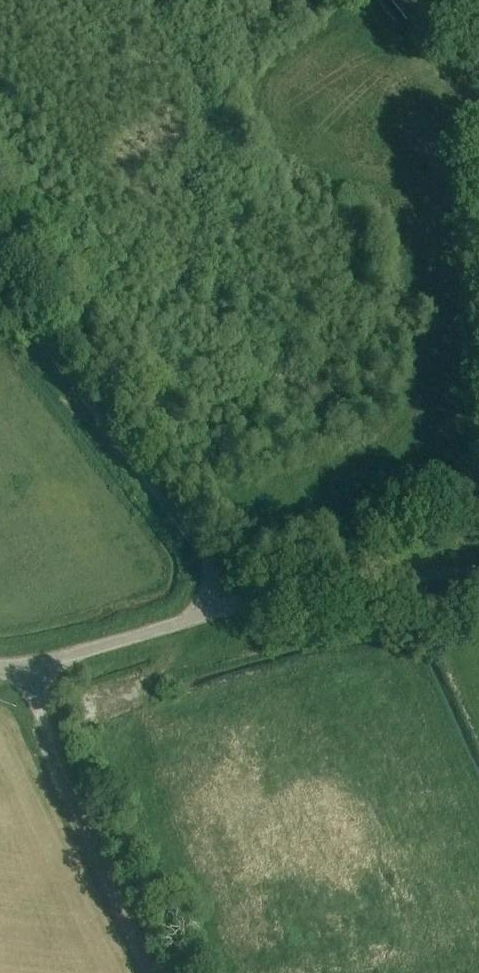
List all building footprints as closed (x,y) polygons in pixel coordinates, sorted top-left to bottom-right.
[(407,23),(437,2),(436,0),(389,0),(407,23)]
